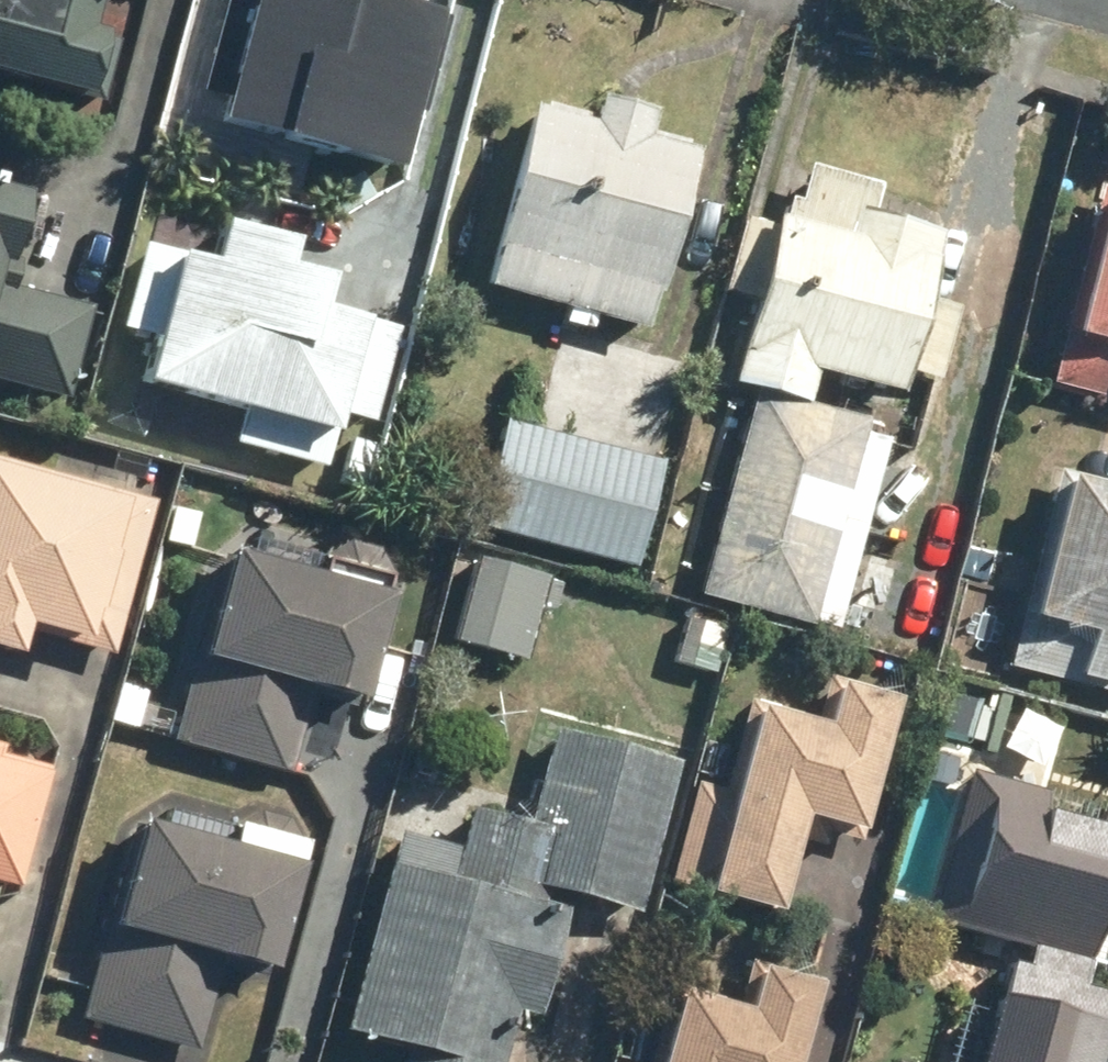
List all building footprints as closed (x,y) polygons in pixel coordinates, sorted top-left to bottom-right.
[(100,89),(129,0),(0,0),(0,57),(100,89)] [(219,116),(404,159),(438,13),(383,0),(246,0),(219,116)] [(689,139),(510,94),(465,273),(645,317),(689,139)] [(940,213),(793,159),(719,357),(803,388),(813,360),(881,385),(894,352),(921,362),(945,298),(912,286),(940,213)] [(1085,171),(1048,323),(1107,337),(1107,176),(1085,171)] [(70,389),(96,299),(2,272),(28,183),(0,174),(0,368),(70,389)] [(327,271),(151,230),(129,324),(152,330),(141,378),(331,423),(335,408),(372,417),(396,312),(322,295),(327,271)] [(679,364),(566,335),(543,423),(486,409),(460,509),(630,552),(679,364)] [(885,438),(754,397),(696,582),(827,623),(885,438)] [(0,436),(0,629),(117,660),(166,481),(0,436)] [(1033,468),(999,612),(1068,628),(1058,673),(1107,684),(1107,486),(1033,468)] [(390,581),(202,530),(172,640),(192,663),(175,726),(251,747),(270,677),(357,700),(390,581)] [(549,571),(466,546),(440,633),(523,657),(549,571)] [(805,731),(752,717),(710,864),(762,880),(779,822),(850,842),(893,695),(821,674),(805,731)] [(545,716),(517,813),(476,801),(459,857),(382,834),(325,1025),(450,1061),(474,1061),(528,883),(634,915),(681,757),(545,716)] [(0,736),(0,878),(12,881),(42,745),(0,736)] [(982,763),(974,796),(939,898),(1107,952),(1107,951),(1107,801),(982,763)] [(269,979),(304,852),(117,799),(83,918),(117,927),(95,1004),(190,1030),(209,962),(269,979)] [(1015,953),(967,940),(956,978),(999,991),(978,1061),(1068,1061),(1095,978),(1015,953)] [(733,950),(718,999),(648,979),(624,1061),(780,1061),(807,971),(733,950)]
